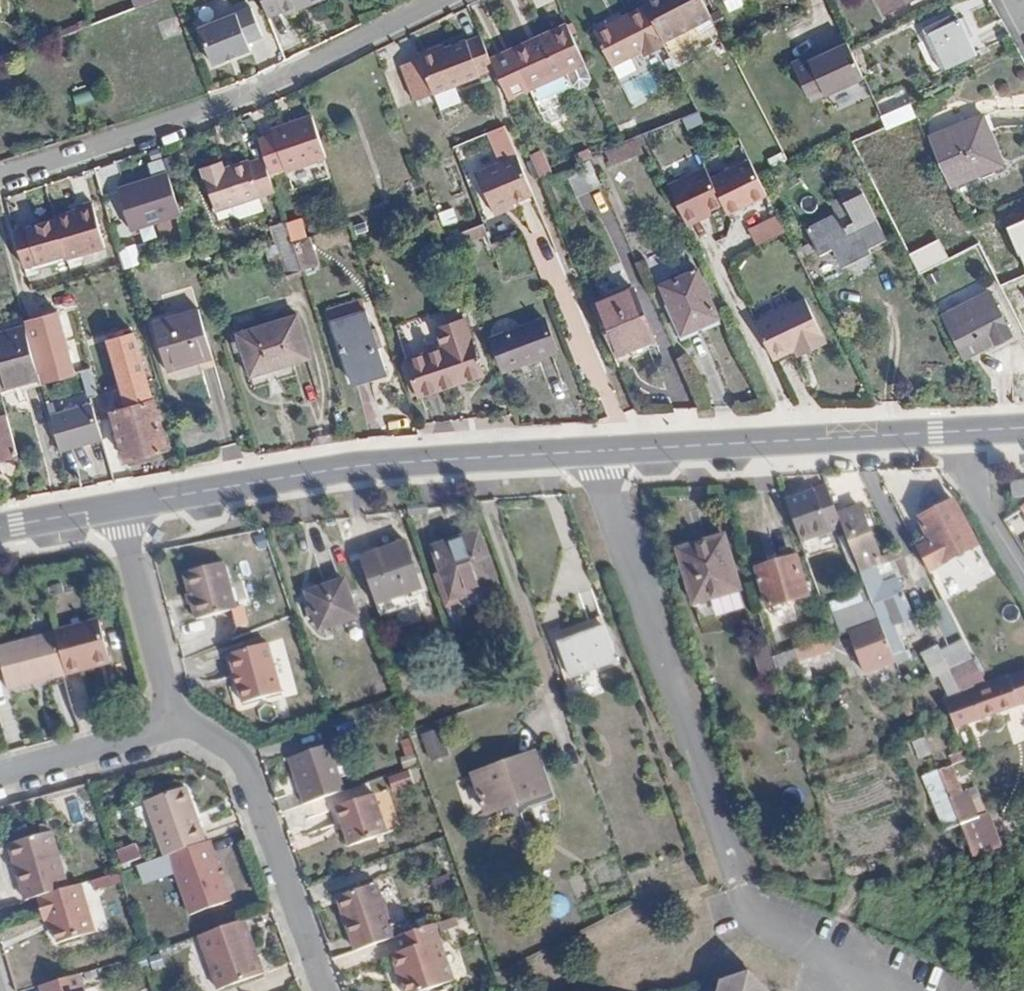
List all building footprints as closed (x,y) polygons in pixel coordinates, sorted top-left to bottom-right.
[(267,17),(281,12),(282,15),(320,0),(260,0),(267,17)] [(643,7),(661,40),(703,18),(694,0),(648,0),(642,3),(643,7)] [(250,7),(236,14),(199,31),(215,66),(251,49),(248,41),(263,35),(250,7)] [(643,7),(625,16),(641,48),(644,53),(663,44),(661,40),(643,7)] [(963,13),(930,28),(949,69),(982,54),(963,13)] [(641,48),(625,16),(595,31),(611,62),(641,48)] [(568,27),(555,33),(568,61),(551,69),(560,90),(574,84),(570,76),(587,68),(568,27)] [(544,44),(540,46),(551,69),(568,61),(555,33),(542,39),(544,44)] [(484,36),(449,49),(463,84),(496,71),(484,36)] [(848,49),(844,40),(812,57),(829,94),(862,78),(848,49)] [(540,46),(538,41),(516,51),(518,56),(540,46)] [(444,46),(417,56),(419,61),(445,50),(444,46)] [(518,56),(516,57),(531,93),(549,85),(552,93),(560,90),(551,69),(540,46),(518,56)] [(445,50),(419,61),(420,64),(433,95),(463,84),(449,49),(446,49),(445,50)] [(516,57),(496,65),(511,101),(531,93),(516,57)] [(829,94),(812,57),(792,67),(806,95),(821,90),(823,97),(829,94)] [(433,95),(420,64),(401,71),(413,103),(433,95)] [(904,107),(882,118),(886,126),(909,116),(904,107)] [(272,126),(287,172),(329,158),(314,112),(272,126)] [(981,116),(932,137),(954,186),(1002,165),(981,116)] [(642,137),(605,151),(611,166),(649,151),(642,137)] [(532,152),(537,175),(551,172),(546,149),(532,152)] [(272,186),(261,153),(247,157),(246,155),(221,162),(201,167),(212,204),(272,186)] [(201,167),(221,162),(220,160),(219,155),(199,163),(201,167)] [(493,211),(510,205),(532,195),(515,156),(476,172),(493,211)] [(748,159),(709,179),(721,203),(726,214),(765,194),(756,178),(748,159)] [(589,161),(565,171),(576,196),(600,187),(589,161)] [(668,185),(687,226),(701,219),(699,215),(708,210),(721,203),(709,179),(704,167),(668,185)] [(180,214),(167,173),(116,191),(129,232),(180,214)] [(867,198),(806,229),(820,255),(833,249),(842,267),(872,253),(870,247),(887,239),(867,198)] [(65,255),(66,258),(104,248),(91,203),(75,207),(76,211),(54,216),(55,219),(13,231),(24,267),(65,255)] [(512,210),(510,205),(493,211),(495,217),(512,210)] [(708,210),(699,215),(701,219),(710,214),(708,210)] [(759,245),(787,229),(777,211),(749,227),(759,245)] [(269,226),(274,241),(290,237),(284,221),(269,226)] [(471,252),(490,244),(482,223),(463,231),(471,252)] [(290,237),(274,241),(285,275),(301,270),(290,237)] [(139,242),(120,246),(124,266),(143,263),(139,242)] [(324,244),(309,248),(314,270),(330,266),(324,244)] [(809,244),(795,250),(801,261),(814,254),(809,244)] [(697,270),(661,285),(681,333),(718,318),(697,270)] [(630,291),(597,304),(617,354),(651,340),(630,291)] [(970,342),(976,353),(1012,334),(990,292),(942,317),(959,348),(970,342)] [(122,294),(111,297),(116,313),(127,311),(122,294)] [(799,299),(751,322),(769,359),(790,350),(799,346),(803,352),(821,344),(799,299)] [(40,381),(41,384),(83,373),(66,310),(23,320),(25,325),(40,381)] [(198,310),(154,324),(167,370),(212,357),(198,310)] [(366,310),(331,322),(350,379),(385,368),(366,310)] [(127,311),(116,313),(122,334),(132,331),(127,311)] [(296,316),(238,333),(250,375),(309,357),(296,316)] [(526,342),(497,353),(504,370),(555,352),(544,320),(522,328),(526,342)] [(444,349),(407,362),(420,395),(482,374),(463,321),(437,330),(444,349)] [(0,391),(40,381),(25,325),(0,332),(0,391)] [(120,392),(151,383),(134,331),(132,331),(122,334),(105,338),(120,392)] [(964,359),(976,353),(970,342),(959,348),(964,359)] [(794,356),(803,352),(799,346),(790,350),(794,356)] [(155,398),(151,383),(120,392),(121,395),(124,408),(155,398)] [(124,408),(121,395),(112,398),(116,410),(124,408)] [(170,448),(155,398),(124,408),(116,410),(111,412),(125,461),(170,448)] [(49,414),(59,449),(100,439),(88,403),(49,414)] [(16,454),(6,416),(0,418),(0,459),(16,454)] [(793,520),(801,542),(830,531),(814,490),(789,500),(796,519),(793,520)] [(931,542),(918,550),(928,569),(977,544),(953,499),(919,517),(931,542)] [(861,505),(838,514),(861,572),(869,568),(871,572),(879,569),(879,567),(884,564),(881,558),(861,505)] [(450,598),(496,581),(479,532),(433,548),(450,598)] [(740,589),(725,537),(678,551),(693,603),(740,589)] [(381,616),(427,600),(406,541),(360,557),(381,616)] [(977,544),(928,569),(930,574),(980,548),(977,544)] [(902,560),(898,550),(881,558),(884,564),(879,567),(879,569),(893,564),(902,560)] [(809,596),(798,555),(757,568),(769,607),(809,596)] [(237,610),(224,563),(183,574),(196,622),(237,610)] [(895,570),(893,564),(879,569),(881,574),(895,570)] [(869,568),(861,572),(871,599),(878,617),(889,612),(885,598),(903,592),(895,570),(881,574),(879,569),(871,572),(869,568)] [(319,632),(358,618),(344,580),(306,594),(319,632)] [(946,598),(930,606),(947,639),(962,631),(946,598)] [(850,632),(880,621),(878,617),(871,599),(835,613),(843,635),(850,632)] [(98,620),(55,633),(56,635),(67,677),(96,669),(94,660),(108,656),(98,620)] [(895,661),(883,629),(880,621),(850,632),(865,672),(895,661)] [(617,661),(605,629),(560,645),(572,678),(617,661)] [(67,677),(56,635),(0,651),(0,662),(8,693),(67,677)] [(795,649),(798,660),(832,650),(830,639),(828,639),(795,649)] [(962,691),(986,683),(964,640),(941,651),(962,691)] [(231,657),(236,677),(242,675),(244,685),(239,686),(245,705),(284,693),(269,645),(231,657)] [(111,665),(108,656),(94,660),(96,669),(111,665)] [(1011,675),(1012,681),(947,703),(955,725),(1023,701),(1023,671),(1011,675)] [(1012,681),(1011,675),(986,683),(962,691),(944,698),(947,703),(1012,681)] [(907,717),(916,713),(909,695),(899,698),(907,717)] [(424,732),(429,759),(447,756),(441,729),(424,732)] [(918,758),(932,755),(928,737),(914,740),(918,758)] [(303,805),(343,791),(327,745),(294,757),(304,789),(299,791),(303,805)] [(488,814),(527,800),(530,808),(551,800),(535,753),(474,775),(488,814)] [(304,789),(294,757),(288,759),(299,791),(304,789)] [(974,857),(999,847),(986,814),(979,816),(968,790),(964,791),(952,765),(940,770),(942,777),(949,794),(961,825),(965,833),(974,857)] [(146,801),(166,856),(170,855),(198,845),(189,817),(195,815),(185,787),(146,801)] [(349,848),(388,834),(374,794),(335,808),(349,848)] [(945,832),(961,825),(949,794),(932,801),(945,832)] [(205,843),(195,815),(189,817),(198,845),(205,843)] [(17,861),(28,900),(40,897),(69,887),(53,831),(19,842),(24,858),(17,861)] [(12,844),(17,861),(24,858),(19,842),(12,844)] [(230,902),(209,842),(205,843),(198,845),(170,855),(192,916),(230,902)] [(142,857),(137,843),(118,850),(123,865),(142,857)] [(344,912),(358,950),(394,937),(376,883),(347,894),(351,909),(344,912)] [(92,935),(78,886),(69,887),(40,897),(47,921),(56,919),(59,929),(63,943),(92,935)] [(339,896),(344,912),(351,909),(347,894),(339,896)] [(50,932),(59,929),(56,919),(47,921),(50,932)] [(245,920),(201,935),(222,989),(265,974),(245,920)] [(416,930),(398,936),(403,950),(394,953),(408,990),(426,990),(436,987),(416,930)] [(44,987),(45,990),(82,990),(78,976),(44,987)]
